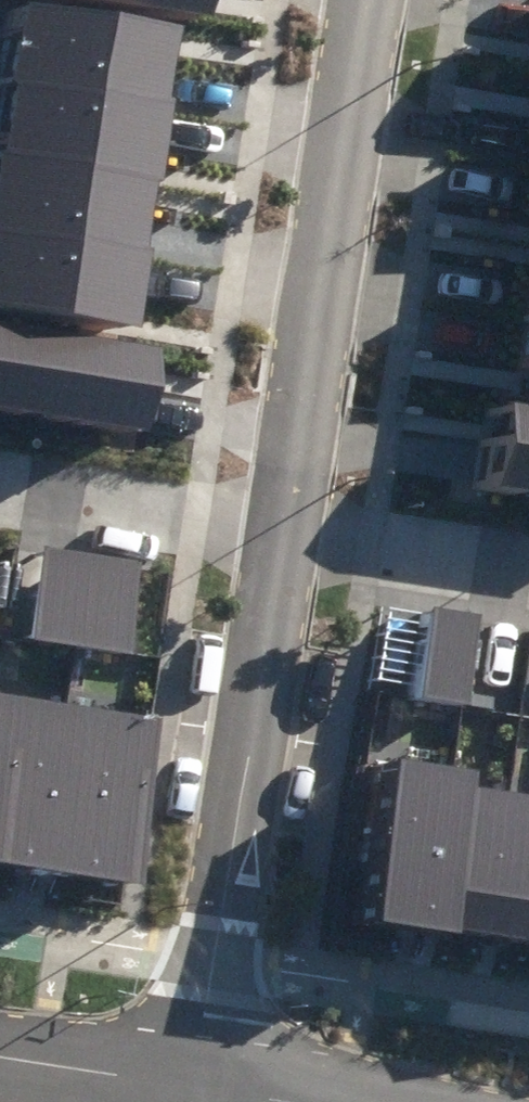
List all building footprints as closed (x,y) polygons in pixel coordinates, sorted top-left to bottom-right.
[(130,550),(32,534),(17,624),(115,640),(130,550)] [(465,601),(420,594),(405,682),(450,689),(465,601)]
